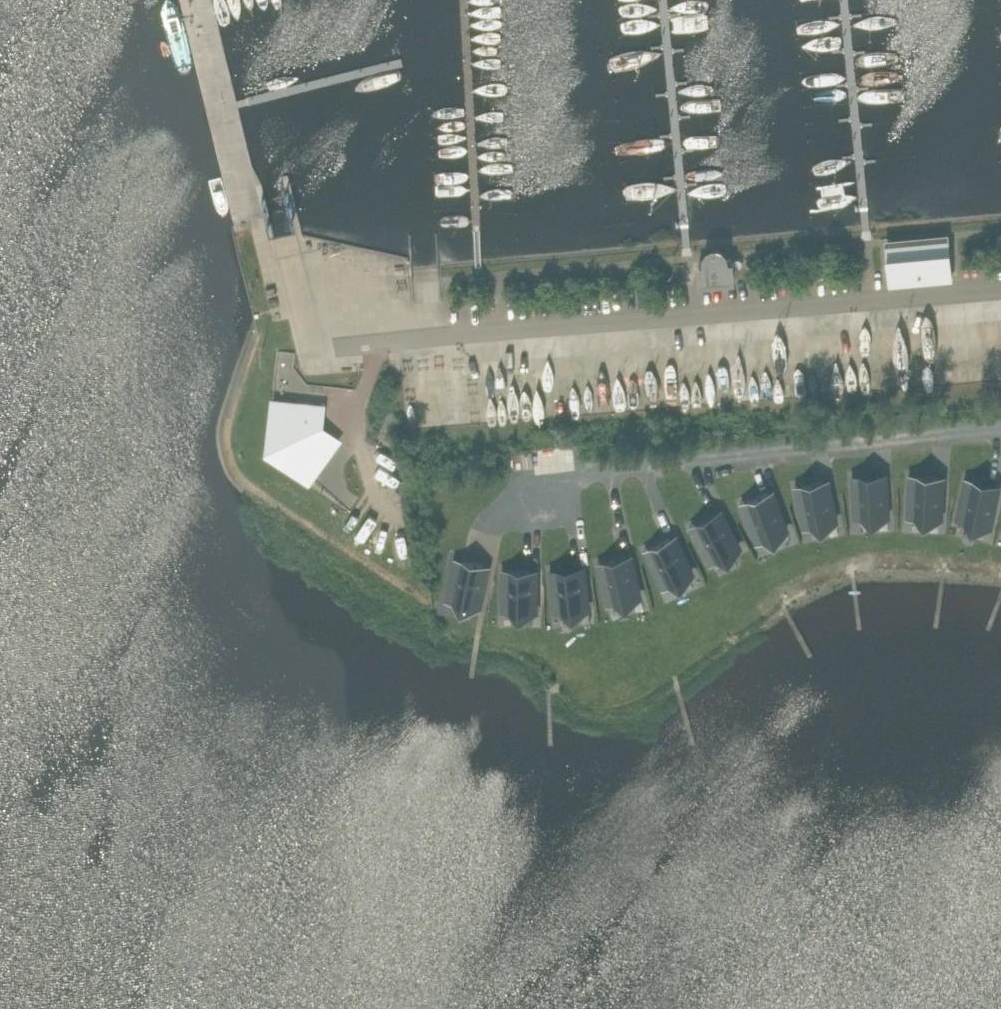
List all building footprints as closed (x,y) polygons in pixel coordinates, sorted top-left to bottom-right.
[(965,239),(910,244),(913,282),(968,277),(965,239)] [(701,262),(699,262),(701,283),(732,280),(731,259),(728,259),(727,256),(726,252),(724,250),(721,247),(718,246),(714,246),(710,246),(706,248),(704,251),(702,254),(701,258),(701,260),(701,262)] [(306,483),(338,439),(319,429),(323,405),(267,399),(260,454),(306,483)] [(888,512),(886,478),(881,478),(880,472),(858,474),(859,488),(852,488),(854,519),(860,518),(883,517),(882,512),(888,512)] [(942,514),(943,480),(938,480),(938,475),(916,473),(915,487),(908,487),(907,518),(913,518),(936,519),(936,514),(942,514)] [(991,523),(998,489),(993,488),(994,482),(972,478),(969,492),(962,490),(956,520),(963,521),(985,526),(986,521),(991,523)] [(836,516),(829,483),(824,484),(823,479),(801,483),(804,497),(797,498),(803,528),(810,527),(832,522),(831,518),(836,516)] [(787,526),(775,494),(769,496),(767,491),(747,499),(752,512),(745,514),(756,543),(762,541),(783,533),(782,528),(787,526)] [(734,546),(739,544),(723,513),(718,516),(715,511),(696,521),(702,534),(696,537),(711,564),(716,561),(736,550),(734,546)] [(689,576),(687,572),(692,569),(677,539),(672,541),(670,536),(650,546),(656,558),(650,561),(663,589),(669,586),(689,576)] [(640,592),(632,559),(627,560),(625,555),(604,560),(607,573),(600,575),(607,605),(614,603),(636,598),(634,593),(640,592)] [(481,603),(488,570),(482,569),(483,563),(462,558),(459,572),(452,571),(446,601),(452,602),(474,606),(475,602),(481,603)] [(588,604),(584,570),(579,571),(578,565),(556,568),(558,582),(551,583),(555,613),(561,612),(583,610),(583,605),(588,604)] [(536,608),(536,574),(531,574),(531,568),(509,568),(509,582),(502,582),(501,612),(508,613),(531,613),(531,608),(536,608)]
